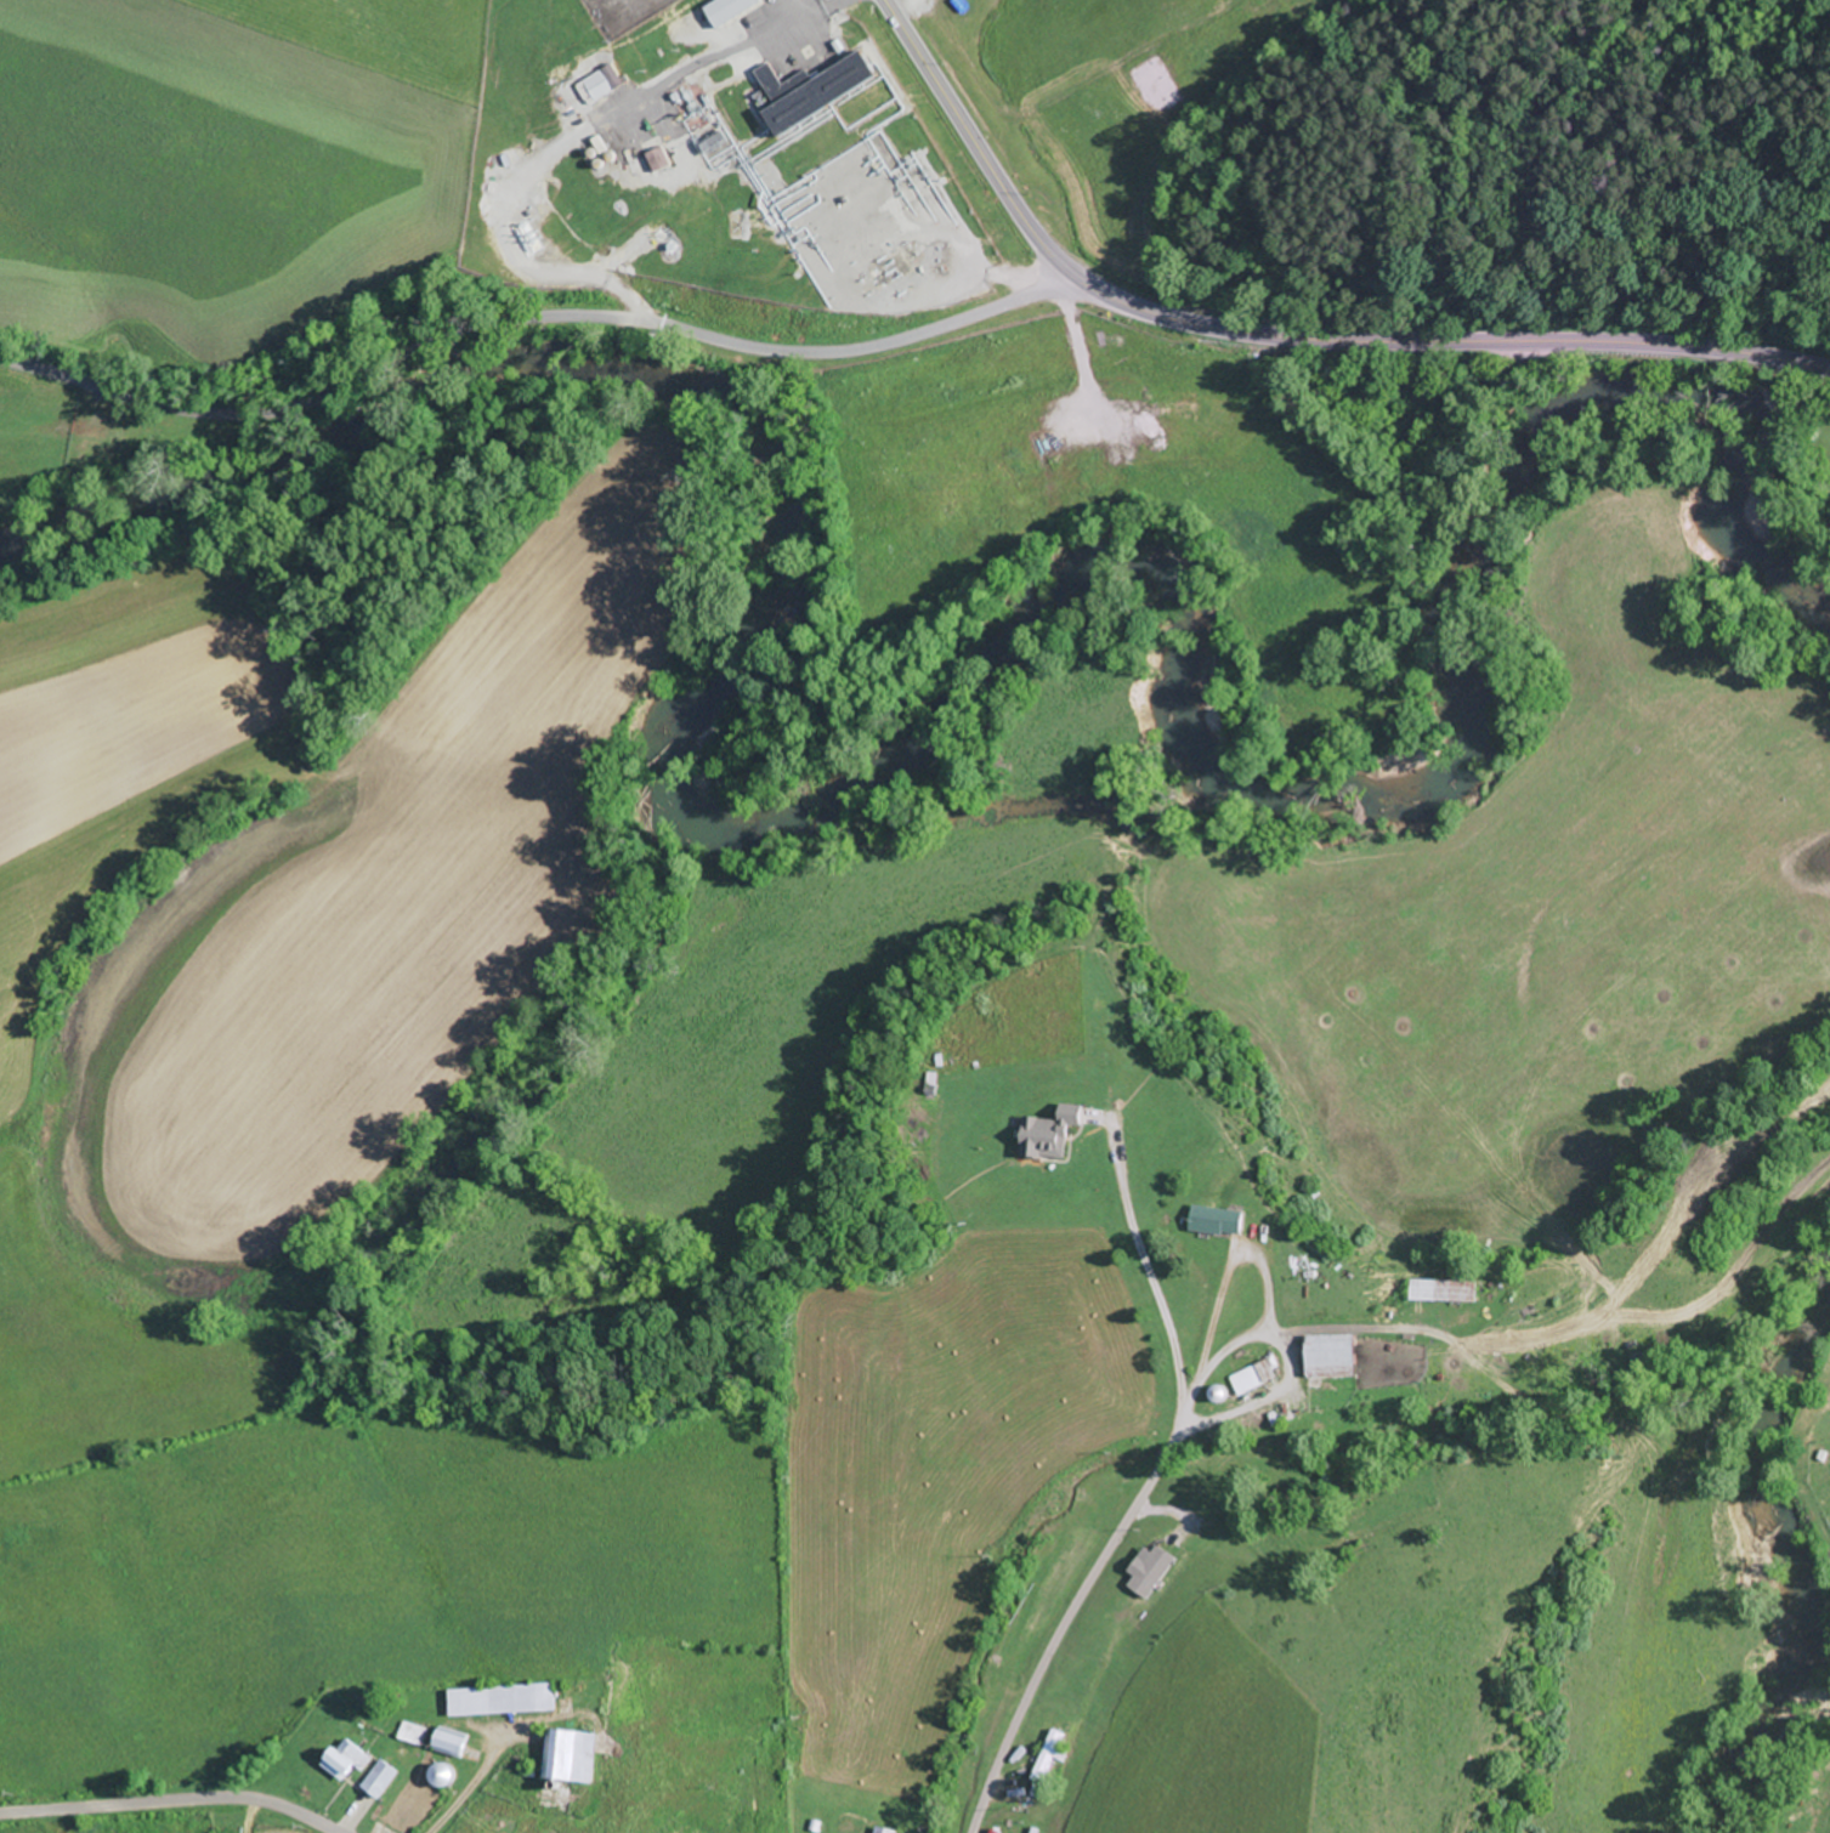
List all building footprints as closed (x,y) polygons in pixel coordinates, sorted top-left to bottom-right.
[(703,6),(713,0),(759,0),(716,27),(703,6)] [(866,50),(884,80),(781,142),(764,112),(866,50)] [(610,62),(623,83),(590,103),(577,83),(610,62)] [(638,175),(652,169),(645,153),(631,159),(638,175)] [(1067,1161),(1070,1121),(1025,1117),(1022,1157),(1067,1161)] [(1246,1237),(1248,1212),(1194,1207),(1192,1232),(1246,1237)] [(1481,1282),(1414,1282),(1414,1302),(1481,1302),(1481,1282)] [(1359,1337),(1310,1337),(1310,1379),(1359,1379),(1359,1337)] [(1240,1396),(1278,1380),(1270,1360),(1232,1376),(1240,1396)] [(449,1689),(451,1716),(557,1711),(556,1684),(449,1689)] [(429,1729),(404,1722),(399,1739),(424,1746),(429,1729)] [(464,1758),(472,1737),(443,1727),(435,1747),(464,1758)] [(547,1779),(596,1781),(598,1731),(549,1729),(547,1779)] [(1051,1729),(1029,1779),(1041,1784),(1052,1758),(1062,1763),(1068,1750),(1058,1746),(1063,1734),(1051,1729)] [(358,1767),(361,1770),(371,1761),(352,1737),(323,1761),(341,1782),(358,1767)] [(380,1799),(400,1772),(383,1759),(363,1785),(380,1799)] [(443,1791),(459,1778),(445,1761),(429,1774),(443,1791)]
